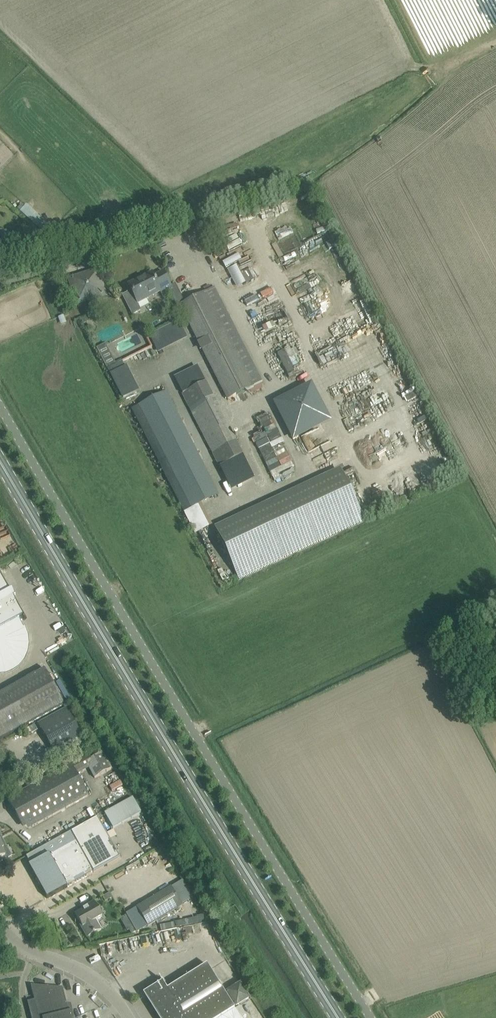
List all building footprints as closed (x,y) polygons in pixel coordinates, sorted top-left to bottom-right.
[(28,204),(21,211),(36,225),(42,217),(28,204)] [(230,270),(238,286),(247,282),(239,266),(230,270)] [(128,285),(132,292),(122,296),(132,315),(142,310),(138,303),(171,286),(168,281),(163,272),(154,277),(152,273),(128,285)] [(102,295),(99,283),(96,274),(72,281),(79,303),(102,295)] [(181,305),(185,315),(228,399),(262,383),(213,289),(181,305)] [(143,325),(156,353),(188,338),(179,319),(148,334),(144,325),(143,325)] [(281,352),(290,375),(297,372),(287,349),(281,352)] [(125,399),(142,391),(130,365),(113,373),(125,399)] [(219,467),(243,455),(206,381),(182,394),(189,408),(212,453),(219,467)] [(220,495),(167,391),(165,386),(158,390),(160,394),(138,406),(191,509),(220,495)] [(276,462),(290,456),(286,447),(287,447),(282,437),(272,442),(270,437),(257,443),(259,448),(271,443),(276,452),(273,454),(276,462)] [(289,461),(282,463),(286,473),(293,471),(289,461)] [(240,577),(372,522),(349,468),(217,523),(240,577)] [(19,610),(14,600),(15,599),(12,592),(10,593),(0,575),(0,620),(19,610)] [(19,666),(23,660),(25,652),(27,645),(26,638),(24,632),(24,630),(18,621),(24,619),(19,610),(0,620),(0,673),(5,673),(12,670),(19,666)] [(64,704),(45,669),(0,694),(0,740),(64,704)] [(56,757),(84,742),(66,708),(38,724),(56,757)] [(100,749),(99,749),(73,764),(65,768),(56,773),(47,778),(8,799),(21,824),(28,820),(32,827),(41,822),(88,796),(77,775),(89,768),(95,778),(111,769),(100,749)] [(133,798),(132,798),(104,813),(113,828),(141,813),(133,798)] [(121,858),(116,849),(98,816),(71,832),(74,837),(65,842),(64,846),(60,847),(56,846),(47,851),(49,855),(46,863),(43,865),(49,875),(52,876),(54,879),(53,883),(57,890),(61,891),(76,882),(78,878),(81,877),(85,878),(92,874),(91,873),(93,872),(93,873),(121,858)] [(182,906),(176,895),(171,887),(162,892),(162,893),(146,903),(146,902),(136,907),(148,926),(182,906)] [(87,938),(96,933),(101,930),(96,920),(102,917),(94,902),(82,908),(83,910),(75,914),(80,923),(79,924),(87,938)] [(207,965),(167,990),(162,982),(144,993),(160,1017),(220,1017),(235,1009),(207,965)] [(241,983),(226,992),(236,1008),(250,998),(241,983)] [(27,1002),(31,1017),(73,1017),(72,1011),(69,1012),(63,988),(31,986),(35,1000),(27,1002)]
